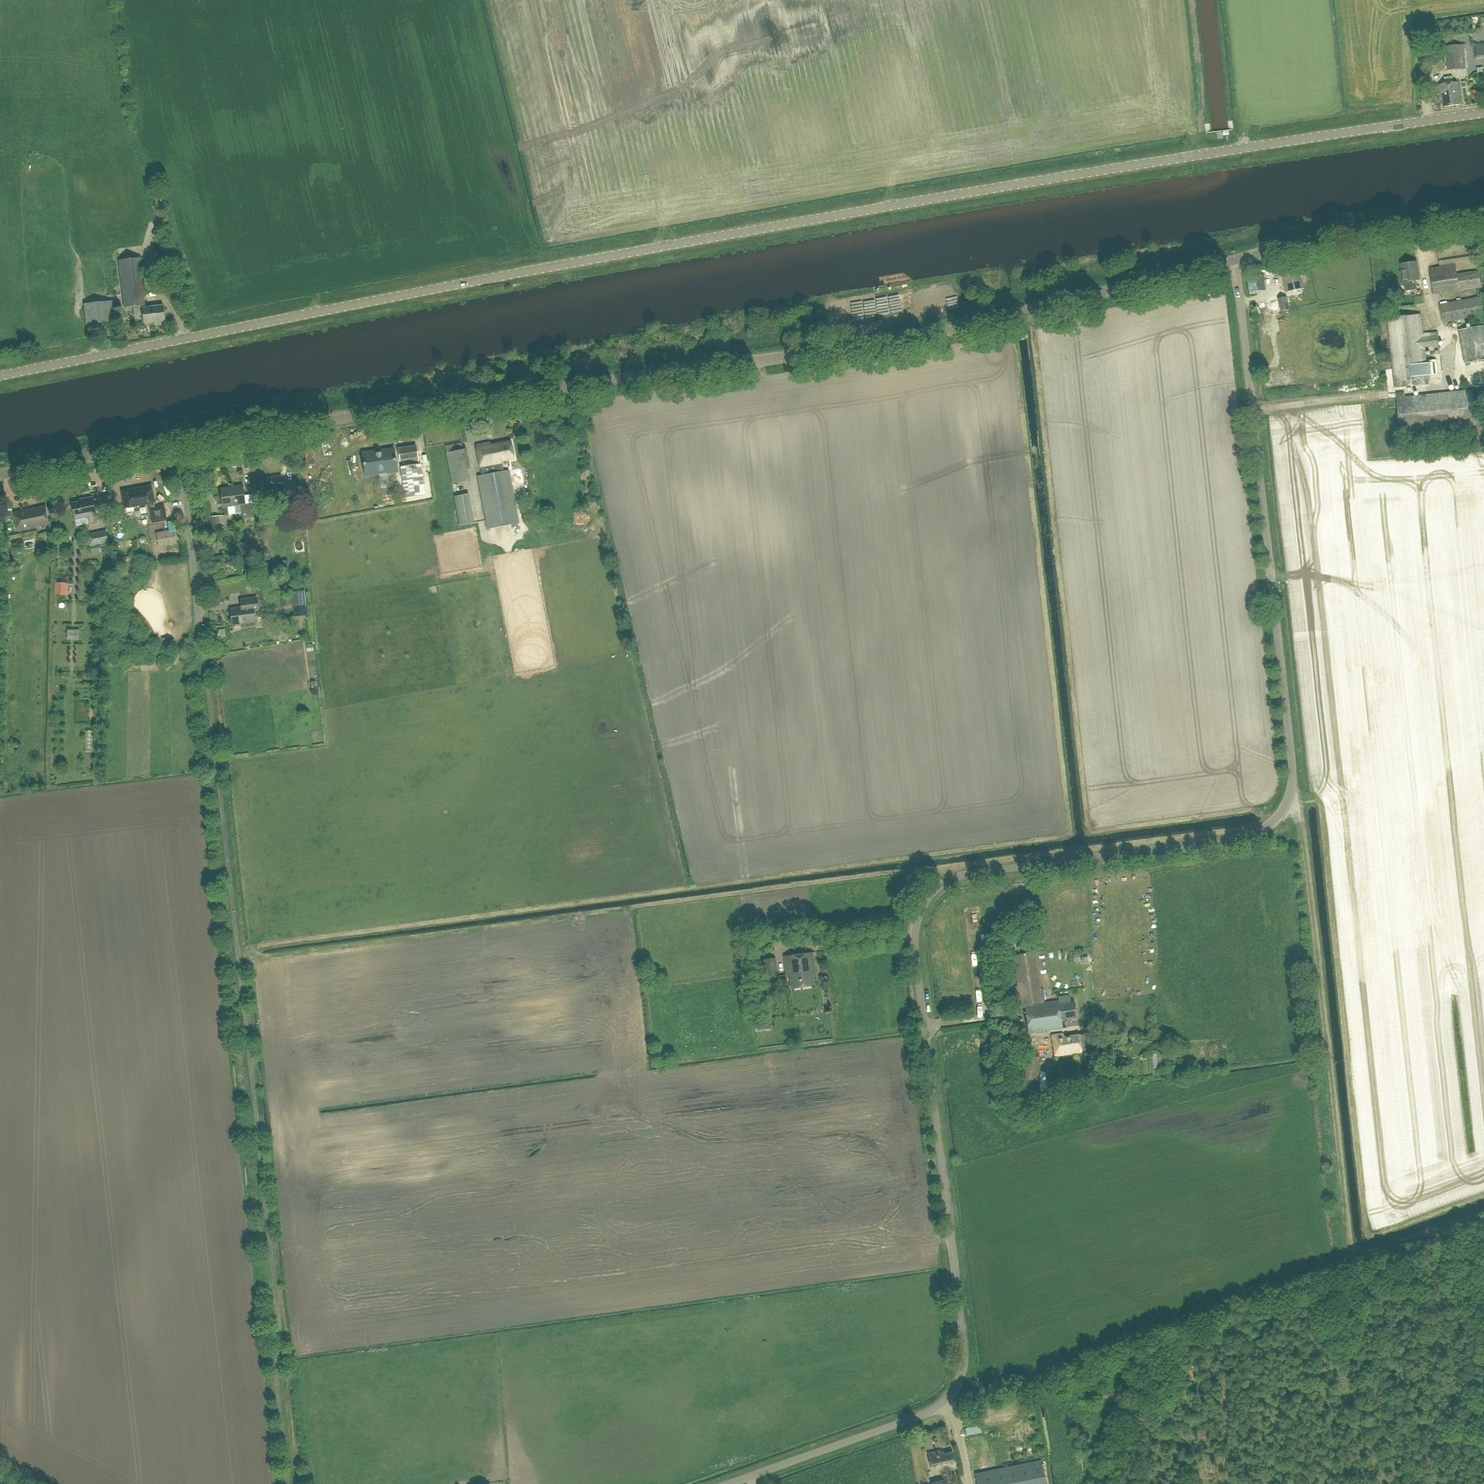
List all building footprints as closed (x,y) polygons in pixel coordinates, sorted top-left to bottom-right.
[(1476,45),(1476,59),(1483,58),(1483,45),(1476,45)] [(1466,70),(1464,46),(1447,47),(1449,71),(1466,70)] [(1461,105),(1458,82),(1440,85),(1441,93),(1443,107),(1461,105)] [(145,297),(142,259),(119,261),(124,308),(132,307),(133,316),(142,315),(144,325),(164,322),(163,314),(164,314),(164,312),(163,312),(162,306),(142,308),(142,306),(145,306),(144,297),(145,297)] [(1417,273),(1415,262),(1401,264),(1404,283),(1404,282),(1405,291),(1417,289),(1416,281),(1420,280),(1419,273),(1417,273)] [(1457,274),(1455,265),(1431,268),(1434,294),(1481,288),(1479,271),(1457,274)] [(1304,289),(1299,267),(1281,271),(1286,293),(1304,289)] [(1259,276),(1248,278),(1249,292),(1261,291),(1259,276)] [(1291,310),(1288,297),(1272,301),(1275,312),(1281,310),(1282,312),(1291,310)] [(1481,297),(1451,302),(1451,298),(1445,299),(1446,303),(1440,304),(1443,323),(1483,316),(1483,315),(1481,297)] [(116,322),(114,301),(84,304),(87,325),(116,322)] [(1423,334),(1421,315),(1388,318),(1395,388),(1429,384),(1425,351),(1440,350),(1438,333),(1423,334)] [(1459,330),(1465,364),(1483,360),(1483,325),(1459,330)] [(1477,425),(1473,390),(1405,397),(1404,392),(1396,393),(1400,434),(1477,425)] [(514,460),(511,442),(487,446),(486,443),(475,446),(480,469),(482,476),(477,477),(487,530),(518,524),(508,471),(499,473),(498,465),(501,465),(501,462),(514,460)] [(417,444),(399,445),(400,461),(402,460),(402,453),(418,452),(417,444)] [(469,482),(462,444),(445,448),(452,485),(469,482)] [(394,449),(362,454),(366,476),(380,474),(378,466),(386,465),(387,472),(397,471),(394,449)] [(402,455),(403,461),(420,458),(419,452),(402,455)] [(317,468),(315,461),(305,464),(307,471),(317,468)] [(359,469),(359,461),(349,461),(349,470),(359,469)] [(421,465),(401,467),(405,497),(425,494),(421,465)] [(284,490),(282,476),(265,478),(267,492),(268,492),(269,498),(279,496),(278,491),(284,490)] [(155,508),(151,486),(122,492),(125,508),(149,504),(152,522),(166,520),(163,506),(155,508)] [(232,487),(234,506),(241,505),(242,518),(256,516),(254,503),(246,504),(243,486),(232,487)] [(234,506),(232,487),(220,489),(223,508),(224,515),(229,515),(228,507),(234,506)] [(474,523),(468,495),(454,497),(459,525),(474,523)] [(98,524),(92,498),(85,499),(85,501),(72,504),(75,519),(90,516),(91,525),(98,524)] [(299,500),(280,503),(281,511),(300,508),(299,500)] [(49,524),(45,507),(14,513),(18,531),(37,528),(37,526),(49,524)] [(221,528),(219,516),(212,517),(213,529),(221,528)] [(109,542),(107,531),(88,535),(90,546),(109,542)] [(177,531),(158,533),(160,546),(178,544),(177,531)] [(248,554),(246,542),(239,543),(240,555),(248,554)] [(57,582),(57,595),(70,595),(70,582),(57,582)] [(306,605),(304,590),(291,592),(293,606),(306,605)] [(258,611),(257,598),(241,600),(242,608),(231,610),(233,625),(255,622),(254,611),(258,611)] [(1042,1004),(1035,952),(1013,955),(1021,1008),(1025,1007),(1029,1033),(1062,1028),(1061,1020),(1077,1018),(1074,1002),(1059,1004),(1058,1002),(1042,1004)] [(817,973),(814,953),(784,957),(786,977),(789,976),(791,989),(814,986),(812,973),(817,973)] [(779,981),(776,957),(762,959),(763,970),(757,970),(759,981),(765,981),(765,983),(779,981)] [(1079,1035),(1063,1037),(1063,1034),(1052,1035),(1055,1055),(1081,1052),(1079,1035)] [(940,1451),(928,1454),(932,1470),(941,1468),(944,1482),(934,1483),(956,1483),(954,1475),(952,1475),(950,1469),(956,1468),(952,1452),(941,1455),(940,1451)] [(1041,1461),(974,1474),(976,1483),(1046,1483),(1041,1461)]
